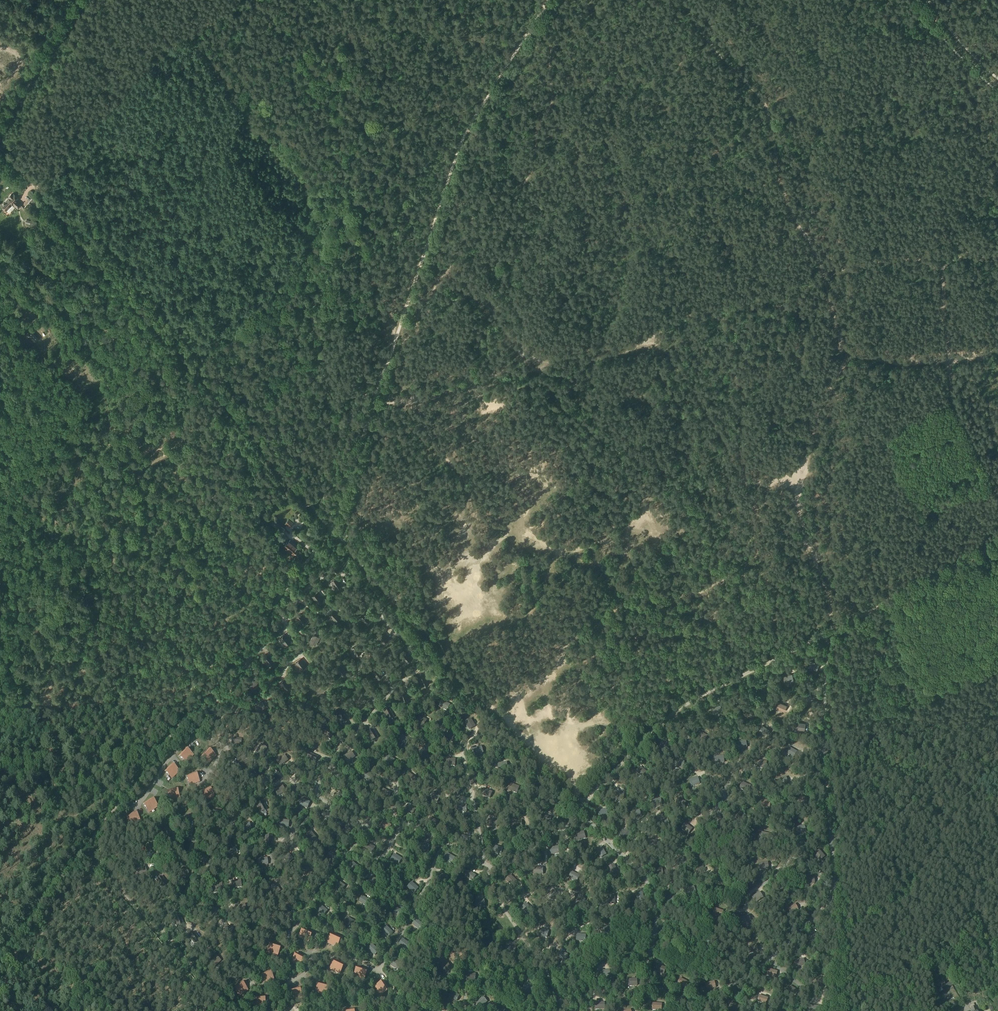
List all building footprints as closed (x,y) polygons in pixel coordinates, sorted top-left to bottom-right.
[(4,202),(1,205),(5,210),(9,213),(11,211),(12,211),(13,209),(13,208),(15,206),(18,208),(20,205),(15,201),(18,198),(13,194),(12,195),(11,194),(9,197),(10,198),(5,203),(4,202)] [(33,199),(28,204),(32,208),(34,205),(39,208),(41,206),(33,199)] [(26,335),(34,343),(39,338),(32,331),(31,332),(30,330),(26,335)] [(284,524),(290,528),(293,523),(289,519),(284,524)] [(281,532),(284,528),(274,520),(269,526),(274,530),(277,532),(278,530),(281,532)] [(290,539),(288,541),(287,541),(283,545),(293,554),(297,549),(295,548),(297,546),(290,539)] [(337,577),(331,581),(336,589),(342,585),(337,577)] [(318,592),(312,596),(318,604),(324,600),(318,592)] [(336,622),(341,617),(335,611),(329,615),(336,622)] [(371,619),(364,612),(359,617),(366,624),(371,619)] [(301,613),(295,618),(301,625),(307,620),(301,613)] [(383,632),(378,636),(383,644),(389,640),(383,632)] [(285,634),(279,638),(285,646),(290,641),(285,634)] [(316,646),(320,637),(314,634),(309,642),(316,646)] [(351,647),(356,656),(362,653),(357,644),(351,647)] [(406,652),(401,656),(407,663),(412,659),(406,652)] [(268,654),(263,659),(269,666),(274,661),(268,654)] [(306,666),(301,658),(295,663),(300,670),(306,666)] [(810,660),(808,667),(817,670),(819,663),(810,660)] [(342,665),(336,670),(342,677),(348,672),(342,665)] [(378,679),(383,674),(377,667),(372,672),(378,679)] [(794,681),(792,674),(783,676),(784,683),(794,681)] [(425,676),(419,678),(423,687),(429,684),(425,676)] [(246,686),(252,690),(258,682),(252,678),(246,686)] [(285,678),(279,683),(285,690),(290,686),(285,678)] [(766,690),(765,683),(756,685),(757,692),(766,690)] [(321,684),(313,690),(318,696),(325,690),(321,684)] [(406,690),(399,692),(402,701),(409,699),(406,690)] [(802,695),(804,702),(813,698),(810,692),(802,695)] [(362,695),(355,701),(360,706),(367,700),(362,695)] [(231,709),(237,713),(242,705),(236,701),(231,709)] [(262,701),(254,705),(257,712),(266,707),(262,701)] [(450,705),(442,701),(439,707),(447,711),(450,705)] [(775,708),(784,712),(787,705),(778,701),(775,708)] [(723,711),(720,704),(711,707),(713,714),(723,711)] [(752,717),(753,710),(744,708),(742,714),(752,717)] [(390,710),(383,713),(388,721),(394,718),(390,710)] [(342,712),(336,716),(340,724),(347,721),(342,712)] [(419,716),(415,722),(424,727),(427,721),(419,716)] [(471,719),(464,722),(469,731),(475,727),(471,719)] [(796,722),(795,729),(805,730),(806,723),(796,722)] [(763,725),(758,730),(766,736),(771,730),(763,725)] [(334,734),(326,729),(322,735),(330,740),(334,734)] [(373,730),(367,734),(372,742),(378,738),(373,730)] [(699,732),(696,739),(705,743),(708,736),(699,732)] [(446,733),(443,740),(452,743),(455,736),(446,733)] [(402,735),(398,741),(406,746),(409,740),(402,735)] [(746,741),(736,743),(738,749),(747,748),(746,741)] [(261,745),(256,752),(262,756),(267,748),(261,745)] [(481,747),(472,750),(475,756),(484,753),(481,747)] [(789,747),(785,753),(794,758),(797,752),(789,747)] [(187,757),(189,759),(192,755),(185,749),(178,756),(184,761),(187,757)] [(210,758),(212,760),(215,756),(208,749),(201,757),(206,762),(210,758)] [(351,752),(343,757),(347,763),(355,758),(351,752)] [(424,752),(419,758),(427,764),(431,758),(424,752)] [(318,757),(309,753),(307,760),(315,764),(318,757)] [(288,761),(284,755),(277,760),(280,766),(288,761)] [(395,761),(388,755),(384,761),(391,766),(395,761)] [(237,761),(232,767),(240,772),(244,767),(237,761)] [(507,762),(497,764),(498,771),(508,769),(507,762)] [(173,773),(175,775),(178,771),(171,764),(164,771),(169,776),(173,773)] [(643,778),(647,773),(640,767),(636,772),(643,778)] [(362,777),(369,782),(373,777),(366,771),(362,777)] [(193,782),(194,784),(199,782),(195,773),(186,777),(189,783),(193,782)] [(333,773),(332,780),(341,781),(342,774),(333,773)] [(265,777),(256,774),(254,781),(263,784),(265,777)] [(409,774),(405,779),(413,785),(417,779),(409,774)] [(777,779),(778,786),(788,784),(786,777),(777,779)] [(689,780),(691,787),(700,784),(698,778),(689,780)] [(750,786),(742,782),(739,789),(748,793),(750,786)] [(519,787),(511,784),(508,790),(517,794),(519,787)] [(283,786),(274,790),(277,796),(286,793),(283,786)] [(173,796),(174,799),(179,798),(176,788),(166,791),(168,798),(173,796)] [(208,796),(209,799),(213,796),(209,788),(200,792),(203,799),(208,796)] [(383,789),(380,796),(388,800),(391,793),(383,789)] [(483,789),(481,794),(490,799),(492,793),(483,789)] [(432,793),(429,799),(437,803),(440,797),(432,793)] [(798,796),(797,803),(806,805),(807,798),(798,796)] [(310,802),(301,799),(299,805),(307,809),(310,802)] [(350,805),(359,809),(362,803),(354,799),(350,805)] [(651,800),(652,807),(661,806),(661,799),(651,800)] [(677,799),(675,806),(684,809),(686,802),(677,799)] [(152,808),(153,811),(158,808),(152,800),(143,805),(147,811),(152,808)] [(263,802),(256,805),(260,813),(267,810),(263,802)] [(416,809),(407,805),(404,811),(412,816),(416,809)] [(606,809),(597,811),(599,818),(608,816),(606,809)] [(222,812),(213,810),(212,817),(221,819),(222,812)] [(327,810),(322,815),(328,822),(333,817),(327,810)] [(630,813),(633,820),(641,817),(639,810),(630,813)] [(740,812),(735,817),(741,824),(746,819),(740,812)] [(134,822),(135,824),(139,822),(135,813),(126,818),(129,824),(134,822)] [(719,814),(712,817),(716,826),(723,822),(719,814)] [(179,818),(182,825),(190,822),(188,815),(179,818)] [(550,825),(551,818),(542,816),(541,823),(550,825)] [(430,818),(427,824),(436,828),(438,822),(430,818)] [(290,821),(280,820),(279,827),(288,828),(290,821)] [(383,821),(380,827),(388,832),(392,825),(383,821)] [(521,821),(512,822),(513,829),(522,828),(521,821)] [(249,823),(240,826),(242,833),(251,829),(249,823)] [(692,829),(685,823),(681,829),(688,835),(692,829)] [(804,825),(795,828),(797,834),(806,832),(804,825)] [(348,827),(343,831),(348,838),(354,834),(348,827)] [(166,828),(161,832),(167,840),(172,835),(166,828)] [(626,829),(619,836),(624,841),(631,834),(626,829)] [(305,835),(311,843),(316,838),(310,831),(305,835)] [(584,832),(574,835),(576,841),(586,839),(584,832)] [(760,832),(758,839),(767,841),(769,834),(760,832)] [(462,835),(461,843),(470,844),(471,837),(462,835)] [(372,854),(375,848),(367,843),(364,849),(372,854)] [(151,844),(145,846),(149,855),(155,853),(151,844)] [(503,848),(494,846),(492,852),(501,855),(503,848)] [(549,848),(550,855),(559,854),(558,847),(549,848)] [(601,847),(595,850),(600,858),(606,855),(601,847)] [(227,851),(228,857),(238,854),(235,848),(227,851)] [(813,854),(819,862),(825,857),(819,850),(813,854)] [(287,852),(282,857),(288,865),(294,860),(287,852)] [(331,852),(326,857),(333,864),(338,859),(331,852)] [(200,853),(196,859),(204,864),(208,858),(200,853)] [(447,853),(444,859),(452,864),(455,858),(447,853)] [(398,865),(402,859),(394,854),(390,860),(398,865)] [(675,860),(677,866),(686,864),(684,858),(675,860)] [(360,868),(352,862),(348,868),(355,873),(360,868)] [(696,863),(694,873),(701,874),(703,865),(696,863)] [(614,865),(608,868),(611,876),(618,873),(614,865)] [(146,867),(136,869),(138,875),(147,873),(146,867)] [(662,868),(653,869),(654,876),(663,875),(662,868)] [(314,875),(307,869),(303,875),(310,880),(314,875)] [(178,871),(179,878),(189,876),(187,870),(178,871)] [(468,871),(464,877),(473,882),(476,876),(468,871)] [(568,878),(576,882),(580,876),(572,872),(568,878)] [(437,880),(437,881),(446,884),(448,877),(440,874),(437,880)] [(510,875),(505,880),(512,887),(517,881),(510,875)] [(161,876),(155,880),(162,889),(167,884),(161,876)] [(370,877),(367,883),(376,887),(379,880),(370,877)] [(240,880),(231,882),(232,889),(241,887),(240,880)] [(345,886),(337,881),(334,887),(341,892),(345,886)] [(407,888),(414,894),(419,888),(412,882),(407,888)] [(718,882),(712,889),(717,893),(724,886),(718,882)] [(269,888),(274,894),(280,891),(275,883),(269,888)] [(685,889),(687,896),(696,893),(694,886),(685,889)] [(552,891),(551,900),(558,901),(559,892),(552,891)] [(635,893),(637,903),(644,901),(643,892),(635,893)] [(759,892),(751,897),(756,903),(763,898),(759,892)] [(362,896),(358,902),(366,907),(370,901),(362,896)] [(526,903),(521,908),(528,915),(533,910),(526,903)] [(235,906),(237,913),(246,911),(245,904),(235,906)] [(787,908),(790,914),(798,910),(795,904),(787,908)] [(328,911),(320,905),(316,911),(323,917),(328,911)] [(219,910),(210,907),(207,913),(216,917),(219,910)] [(393,914),(402,918),(405,912),(396,908),(393,914)] [(712,915),(721,918),(723,911),(714,908),(712,915)] [(285,911),(282,917),(291,921),(294,914),(285,911)] [(740,917),(741,924),(751,921),(749,915),(740,917)] [(174,919),(177,928),(184,926),(181,917),(174,919)] [(347,918),(344,924),(352,929),(356,922),(347,918)] [(412,925),(419,930),(424,925),(416,919),(412,925)] [(225,925),(222,932),(231,935),(234,929),(225,925)] [(381,931),(388,938),(393,933),(386,926),(381,931)] [(600,930),(604,939),(611,936),(606,927),(600,930)] [(540,929),(538,935),(547,938),(549,931),(540,929)] [(303,930),(300,936),(304,938),(303,941),(308,943),(312,934),(303,930)] [(805,935),(808,941),(817,936),(813,931),(805,935)] [(187,937),(194,944),(199,939),(193,932),(187,937)] [(333,944),(332,946),(336,948),(340,939),(331,935),(328,942),(333,944)] [(399,945),(406,950),(410,944),(402,939),(399,945)] [(273,952),(272,954),(277,956),(280,947),(270,943),(268,950),(273,952)] [(368,950),(375,956),(379,951),(372,945),(368,950)] [(747,947),(749,953),(758,952),(757,945),(747,947)] [(516,948),(507,946),(505,953),(514,955),(516,948)] [(559,952),(557,958),(566,961),(568,955),(559,952)] [(297,962),(296,965),(300,967),(305,959),(296,954),(293,960),(297,962)] [(216,956),(209,963),(214,968),(221,961),(216,956)] [(794,961),(796,967),(805,966),(804,959),(794,961)] [(394,960),(390,966),(398,971),(402,965),(394,960)] [(336,969),(335,972),(340,974),(344,965),(334,961),(331,967),(336,969)] [(439,968),(442,974),(451,970),(448,964),(439,968)] [(658,964),(655,971),(663,975),(666,968),(658,964)] [(360,976),(359,978),(364,980),(367,971),(357,967),(355,974),(360,976)] [(768,969),(766,975),(776,978),(777,972),(768,969)] [(267,979),(268,981),(273,979),(269,970),(260,974),(262,981),(267,979)] [(680,978),(677,985),(685,989),(689,982),(680,978)] [(817,978),(815,984),(825,986),(826,979),(817,978)] [(714,981),(705,983),(707,990),(716,988),(714,981)] [(233,988),(237,994),(241,991),(243,993),(247,990),(241,982),(233,988)] [(380,990),(378,992),(381,996),(389,990),(383,982),(377,986),(378,987),(380,990)] [(526,982),(523,988),(531,993),(534,987),(526,982)] [(318,983),(316,990),(322,991),(321,994),(326,995),(328,986),(318,983)] [(787,992),(795,997),(798,991),(790,986),(787,992)] [(296,996),(297,998),(302,997),(300,988),(289,990),(291,997),(296,996)] [(448,998),(457,1002),(459,996),(451,992),(448,998)] [(759,995),(757,1002),(766,1004),(768,998),(759,995)] [(253,997),(254,1005),(259,1004),(260,1007),(265,1006),(264,996),(253,997)] [(480,1008),(487,1002),(483,997),(476,1002),(480,1008)] [(728,1009),(733,1010),(738,1010),(740,1006),(731,1003),(728,1009)]
